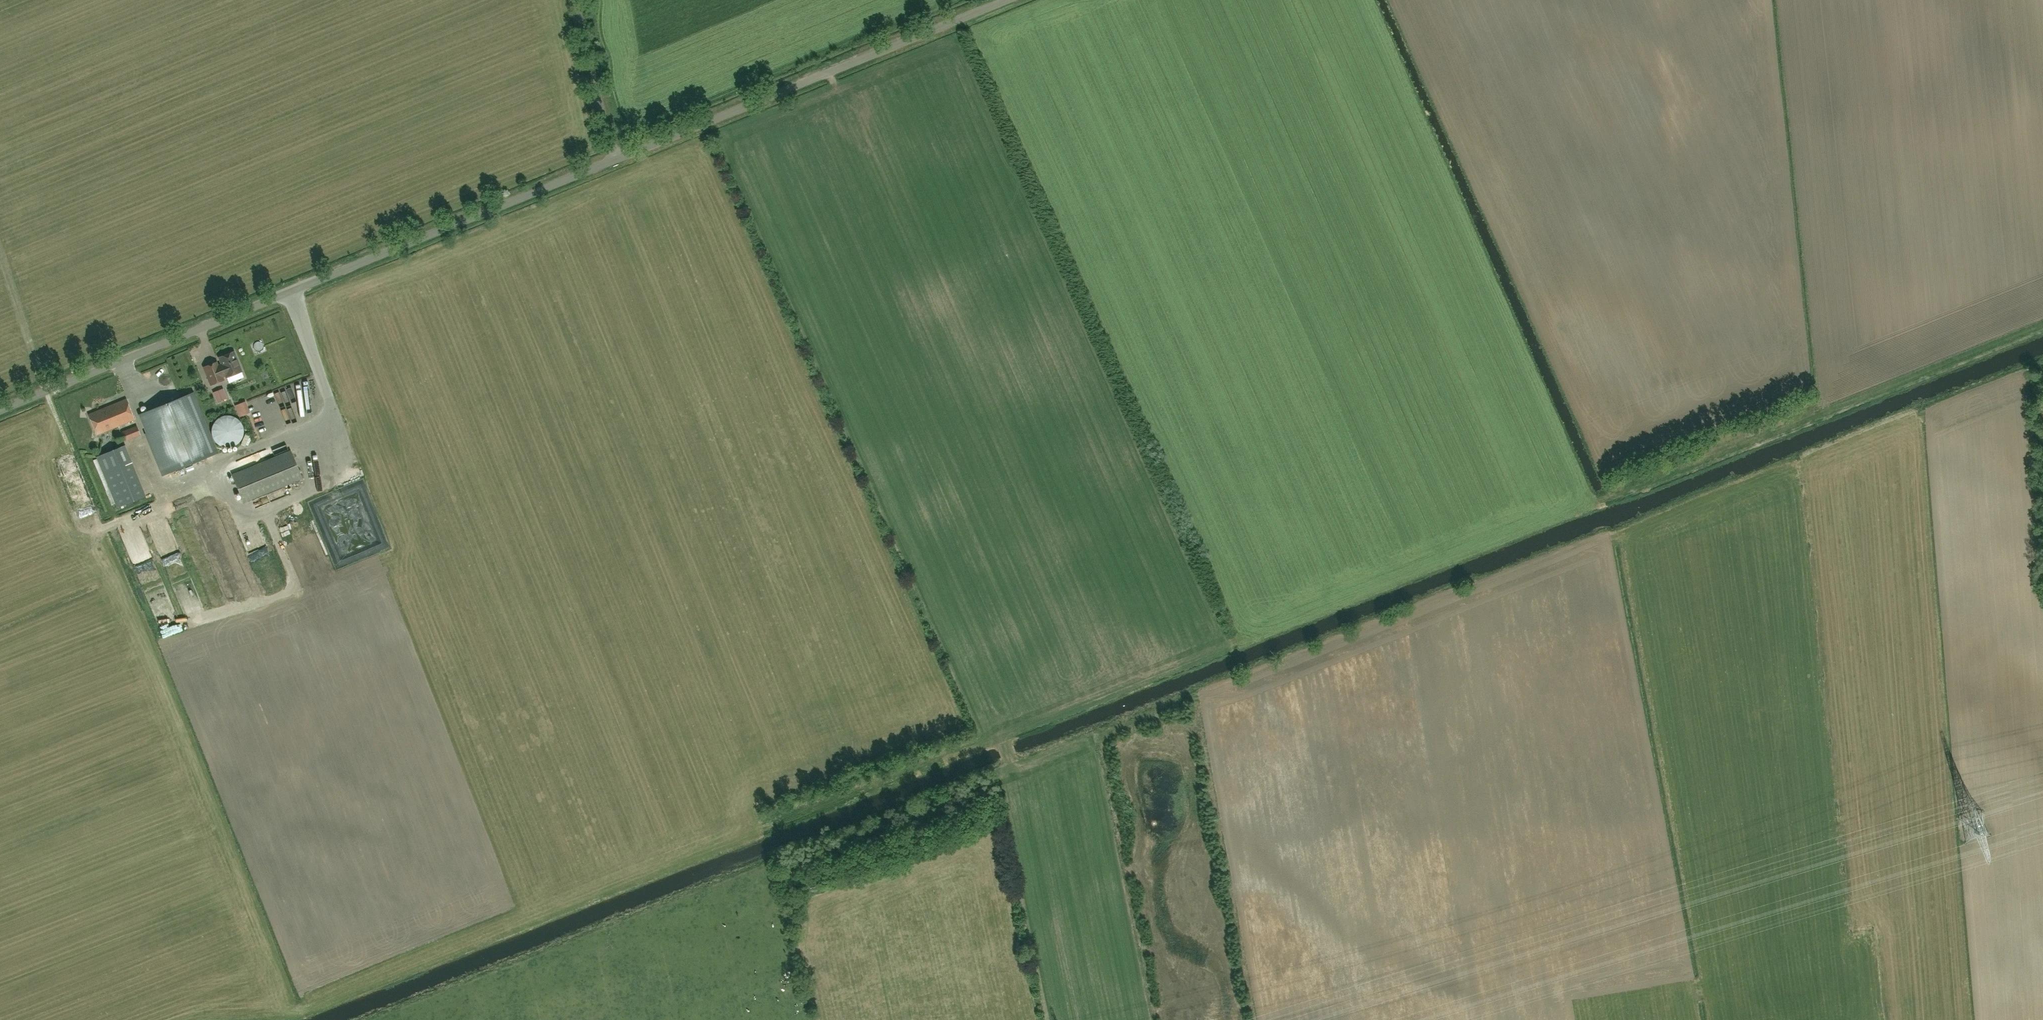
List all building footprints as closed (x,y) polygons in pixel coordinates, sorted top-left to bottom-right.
[(221,364),(219,365),(217,361),(203,367),(209,385),(225,379),(223,376),(225,376),(225,377),(242,371),(234,351),(218,357),(221,364)] [(156,408),(140,414),(148,433),(146,433),(162,474),(217,453),(192,393),(163,405),(156,408)] [(97,435),(133,420),(125,399),(88,414),(97,435)] [(241,402),(235,405),(240,416),(246,414),(241,402)] [(225,414),(219,417),(216,419),(213,423),(210,430),(211,432),(212,437),(214,440),(218,444),(224,447),(231,446),(238,442),(242,436),(243,429),(241,422),(238,419),(234,416),(229,414),(225,414)] [(140,435),(136,425),(114,434),(118,444),(140,435)] [(125,445),(96,457),(116,507),(145,495),(125,445)] [(337,451),(338,457),(352,454),(350,447),(337,451)] [(290,451),(232,475),(243,502),(301,479),(290,451)] [(358,462),(345,467),(348,475),(361,470),(358,462)] [(213,518),(205,519),(206,526),(214,526),(213,518)] [(244,558),(248,569),(256,566),(253,555),(244,558)] [(182,586),(174,591),(177,596),(185,592),(182,586)]
